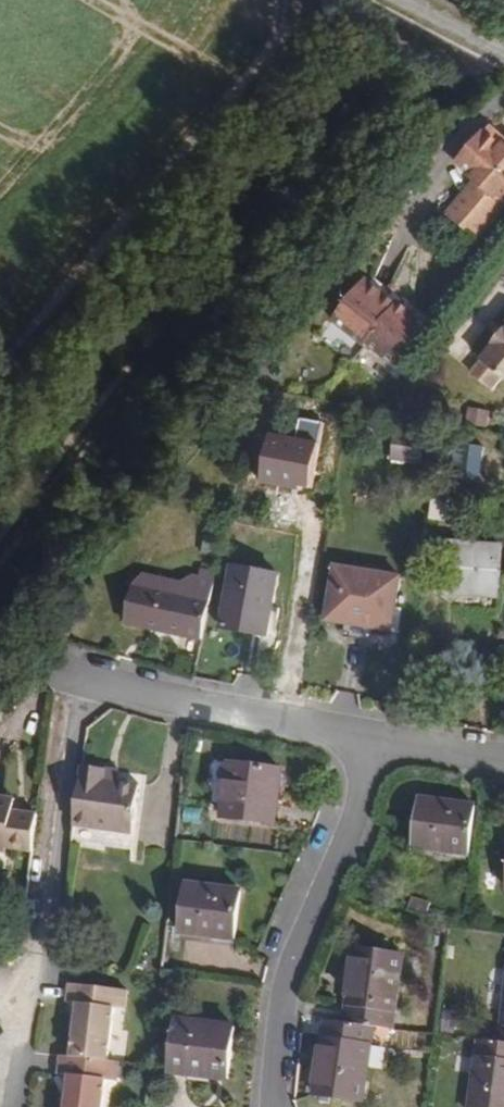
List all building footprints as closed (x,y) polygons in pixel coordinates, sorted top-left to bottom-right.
[(457,177),(486,144),(481,140),(452,174),(457,177)] [(457,177),(472,188),(498,155),(486,144),(457,177)] [(472,188),(470,194),(491,210),(503,195),(503,155),(503,154),(498,155),(472,188)] [(470,194),(440,232),(474,257),(503,220),(503,195),(491,210),(470,194)] [(397,364),(432,321),(369,270),(334,313),(397,364)] [(501,402),(503,399),(503,332),(503,333),(502,331),(490,346),(491,348),(479,363),(478,362),(467,375),(501,402)] [(395,432),(391,461),(420,465),(424,436),(395,432)] [(449,491),(433,489),(429,519),(446,522),(449,491)] [(208,534),(204,552),(218,555),(222,537),(208,534)] [(441,586),(458,589),(458,596),(499,602),(503,560),(503,548),(446,541),(441,586)] [(239,567),(226,630),(269,638),(272,624),(279,625),(286,592),(279,591),(281,575),(239,567)] [(398,632),(408,578),(341,567),(332,621),(398,632)] [(178,596),(170,637),(203,643),(211,602),(215,580),(199,575),(197,583),(193,582),(183,588),(180,597),(178,596)] [(281,822),(284,768),(232,764),(228,819),(281,822)] [(133,839),(141,790),(118,787),(106,786),(107,774),(84,770),(84,771),(73,847),(110,852),(112,836),(133,839)] [(118,787),(119,775),(107,774),(106,786),(118,787)] [(473,848),(479,799),(423,792),(418,841),(473,848)] [(39,818),(14,814),(1,813),(2,801),(0,800),(0,844),(12,845),(11,851),(34,855),(39,818)] [(14,814),(15,802),(2,801),(1,813),(14,814)] [(131,855),(133,839),(112,836),(110,852),(131,855)] [(234,938),(241,889),(185,883),(179,932),(234,938)] [(413,896),(408,911),(426,917),(432,902),(413,896)] [(393,1027),(401,950),(351,944),(342,1021),(371,1024),(393,1027)] [(70,1064),(58,1062),(56,1082),(62,1083),(69,1084),(68,1106),(101,1106),(102,1088),(115,1089),(116,1068),(106,1067),(111,1014),(123,1015),(125,996),(66,990),(65,1008),(70,1008),(77,1009),(74,1035),(72,1035),(70,1064)] [(74,1035),(77,1009),(70,1008),(68,1035),(72,1035),(74,1035)] [(229,1076),(235,1025),(178,1019),(172,1070),(229,1076)] [(362,1099),(371,1024),(322,1019),(314,1093),(362,1099)] [(502,1040),(477,1037),(469,1106),(503,1106),(503,1040),(502,1040)] [(69,1084),(62,1083),(60,1106),(68,1106),(69,1084)]
